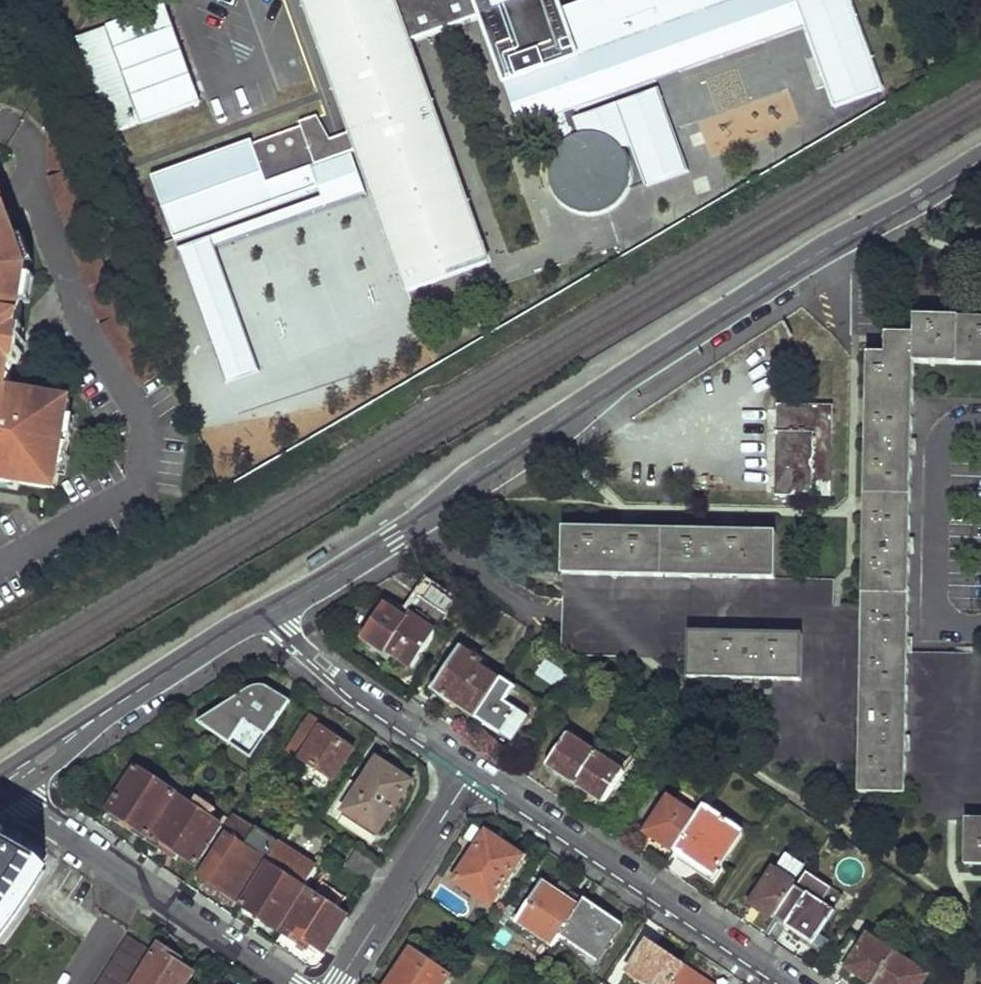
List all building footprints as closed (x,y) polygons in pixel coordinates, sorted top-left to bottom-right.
[(193,164),(206,207),(348,156),(358,182),(391,275),(396,274),(402,289),(481,261),(476,245),(479,244),(391,0),(295,0),(298,9),(295,12),(340,132),(323,139),(307,118),(292,123),(294,130),(246,149),(245,147),(193,164)] [(504,24),(509,22),(533,14),(535,13),(530,0),(494,0),(504,24)] [(501,84),(517,130),(562,114),(570,138),(569,139),(566,140),(563,142),(560,144),(556,148),(553,151),(551,156),(549,162),(548,166),(547,170),(547,176),(548,181),(549,186),(552,193),(555,197),(559,203),(562,205),(566,208),(570,211),(574,212),(582,214),(587,214),(591,214),(599,213),(605,211),(609,209),(613,206),(616,203),(620,199),(623,196),(626,189),(627,186),(629,180),(629,174),(628,166),(626,160),(624,154),(621,150),(618,145),(614,142),(609,138),(603,136),(597,134),(590,133),(582,134),(576,135),(568,111),(843,16),(865,77),(916,59),(895,0),(736,0),(703,11),(701,7),(722,0),(608,0),(617,27),(638,19),(643,33),(501,84)] [(109,31),(74,43),(107,135),(141,122),(142,125),(194,104),(160,9),(108,28),(109,31)] [(533,14),(509,22),(523,60),(547,52),(533,14)] [(795,136),(796,95),(692,93),(691,134),(795,136)] [(68,172),(67,135),(49,136),(50,173),(68,172)] [(255,362),(207,236),(319,196),(358,182),(348,156),(206,207),(159,224),(220,376),(255,362)] [(206,207),(193,164),(144,182),(159,224),(206,207)] [(2,426),(0,440),(0,481),(57,490),(62,456),(55,455),(58,435),(66,436),(71,401),(10,391),(29,271),(8,213),(0,190),(0,426),(2,426)] [(914,356),(885,356),(868,356),(864,517),(857,791),(898,792),(903,791),(911,518),(915,398),(914,368),(980,370),(980,325),(915,324),(915,342),(914,356)] [(886,341),(885,356),(914,356),(915,342),(886,341)] [(777,405),(777,494),(831,495),(833,406),(777,405)] [(563,528),(562,574),(774,576),(775,531),(563,528)] [(385,598),(361,634),(409,667),(457,596),(423,574),(401,608),(385,598)] [(688,629),(688,656),(687,676),(768,679),(799,680),(801,633),(688,629)] [(435,682),(445,688),(442,693),(475,715),(500,677),(477,663),(480,657),(460,645),(435,682)] [(500,677),(475,715),(511,739),(529,714),(505,699),(514,682),(502,674),(500,677)] [(202,723),(235,745),(248,725),(269,738),(292,702),(270,688),(265,687),(262,687),(257,688),(250,691),(202,723)] [(517,687),(509,699),(532,713),(539,701),(517,687)] [(290,751),(334,779),(353,750),(326,732),(328,728),(311,718),(290,751)] [(235,745),(256,759),(269,738),(248,725),(235,745)] [(566,733),(545,764),(573,784),(595,752),(566,733)] [(595,752),(573,784),(601,802),(622,770),(595,752)] [(347,811),(382,834),(414,783),(379,761),(362,786),(350,779),(329,812),(340,820),(347,811)] [(139,771),(111,812),(150,838),(177,795),(180,797),(192,780),(176,770),(165,787),(139,771)] [(666,798),(644,831),(673,851),(703,806),(681,790),(673,802),(666,798)] [(183,799),(153,842),(172,856),(175,850),(199,866),(225,826),(183,799)] [(703,806),(673,851),(694,865),(698,860),(714,871),(741,831),(703,806)] [(964,817),(963,865),(980,865),(980,817),(964,817)] [(203,878),(238,902),(264,863),(267,865),(277,849),(280,844),(281,843),(259,829),(247,848),(232,837),(223,851),(220,847),(206,867),(209,869),(203,878)] [(456,882),(492,907),(524,858),(488,834),(456,882)] [(297,863),(300,858),(280,844),(277,849),(297,863)] [(270,867),(243,905),(260,917),(263,913),(283,926),(307,891),(305,890),(318,870),(300,858),(297,863),(277,849),(267,865),(270,867)] [(786,850),(751,901),(773,916),(794,884),(790,881),(802,861),(786,850)] [(4,923),(18,904),(40,871),(5,851),(0,859),(0,928),(4,923)] [(349,865),(373,883),(382,867),(360,851),(349,865)] [(794,884),(773,916),(811,942),(833,908),(796,882),(794,884)] [(519,922),(556,948),(562,940),(587,902),(574,893),(568,902),(544,885),(519,922)] [(312,895),(286,935),(318,956),(323,950),(327,953),(349,919),(312,895)] [(562,940),(598,965),(624,927),(587,902),(562,940)] [(263,913),(260,917),(280,931),(283,926),(263,913)] [(967,954),(979,963),(980,960),(980,934),(967,954)] [(872,983),(893,954),(865,935),(860,942),(849,935),(835,959),(872,983)] [(152,951),(128,936),(98,983),(131,983),(152,951)] [(645,983),(676,983),(686,968),(657,947),(636,978),(645,983)] [(136,983),(188,983),(194,975),(190,971),(191,967),(160,948),(136,983)] [(450,979),(411,953),(390,983),(446,983),(450,979)] [(872,983),(919,983),(924,976),(893,954),(872,983)] [(686,968),(676,983),(710,983),(686,968)]
